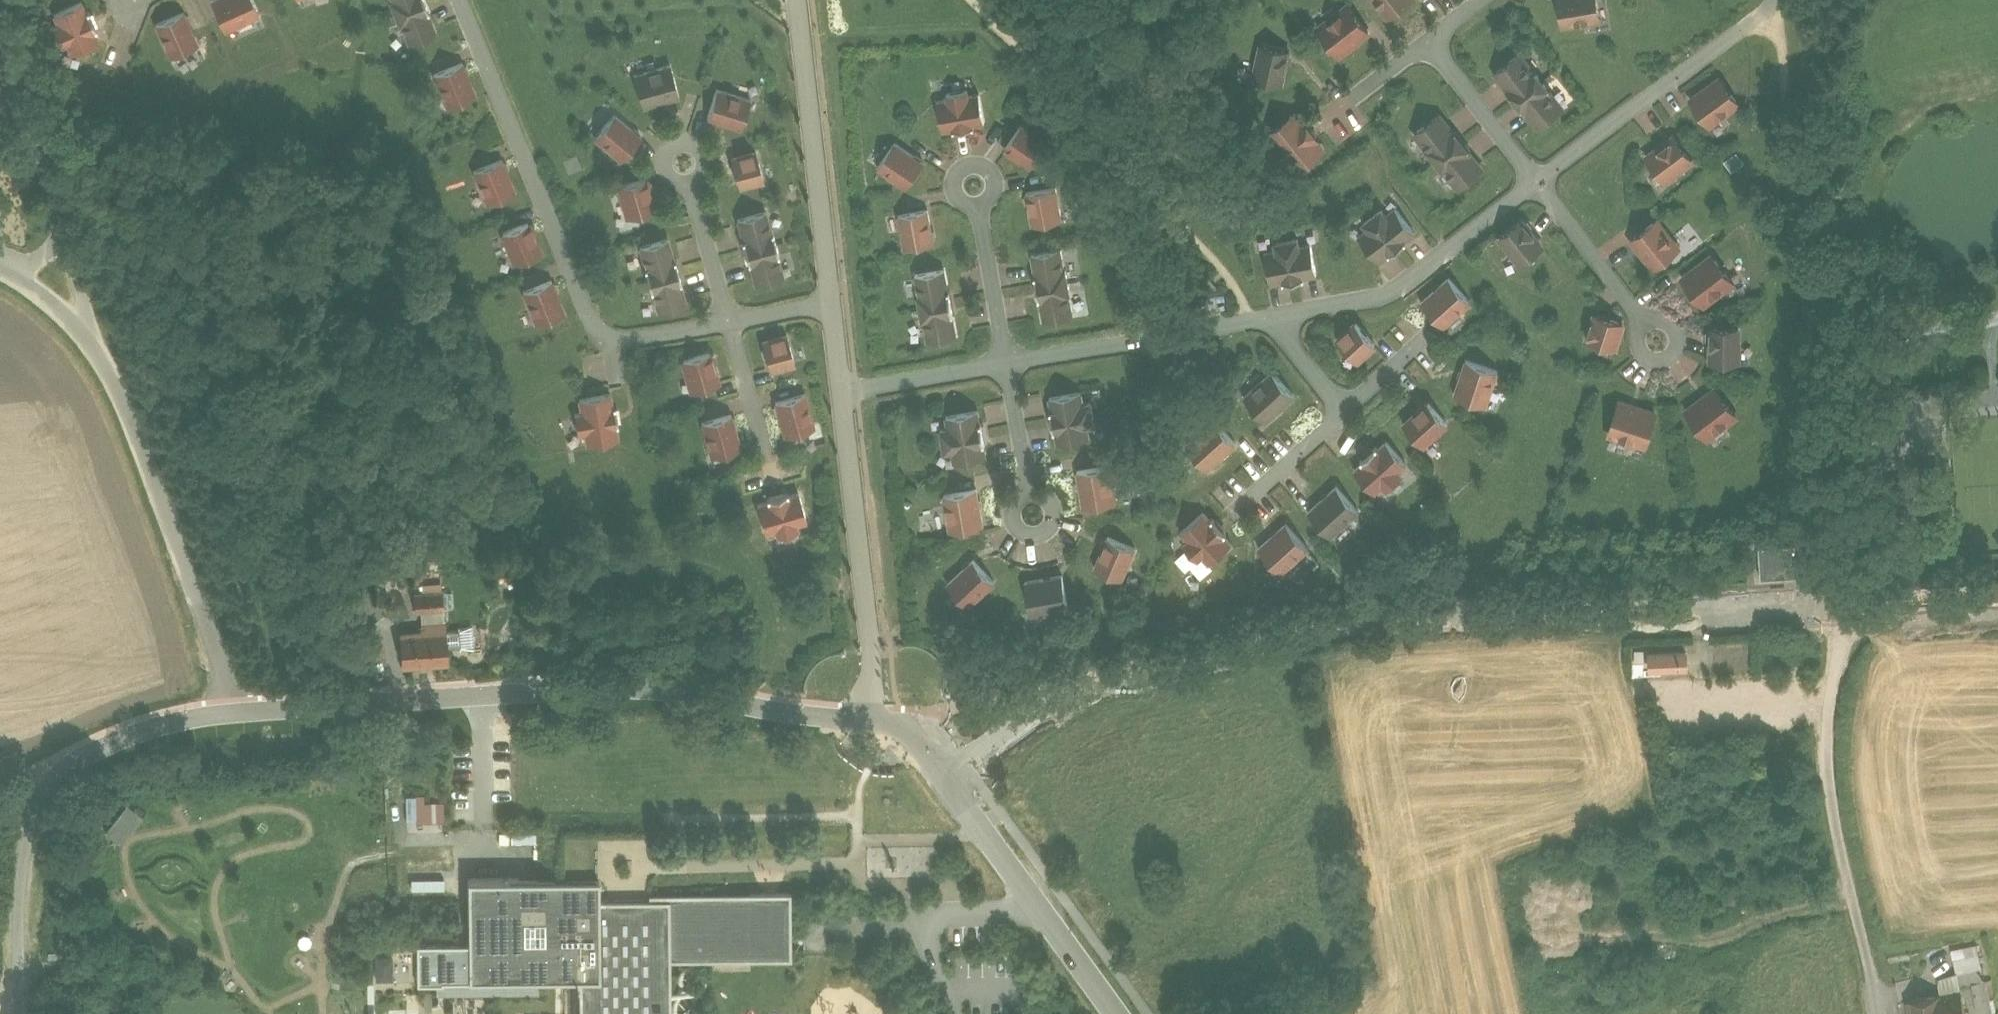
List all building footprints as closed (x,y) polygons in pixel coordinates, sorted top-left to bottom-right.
[(227,29),(266,13),(261,0),(214,0),(227,29)] [(401,12),(428,2),(427,0),(397,0),(401,12)] [(1339,42),(1365,21),(1349,0),(1339,0),(1319,15),(1339,42)] [(1395,14),(1413,0),(1385,0),(1395,14)] [(1567,23),(1603,17),(1600,0),(1563,0),(1567,23)] [(78,56),(107,47),(90,2),(61,11),(66,23),(55,27),(62,47),(74,43),(78,56)] [(401,12),(413,45),(441,35),(428,2),(401,12)] [(171,59),(199,48),(185,15),(157,26),(171,59)] [(1282,57),(1286,22),(1255,18),(1251,53),(1282,57)] [(1502,70),(1522,97),(1549,76),(1529,50),(1502,70)] [(441,75),(454,109),(481,99),(468,64),(441,75)] [(637,78),(647,106),(685,93),(675,64),(637,78)] [(1522,97),(1543,123),(1569,103),(1549,76),(1522,97)] [(1689,99),(1709,125),(1735,105),(1715,79),(1689,99)] [(936,96),(942,127),(998,118),(994,89),(980,90),(979,81),(950,86),(951,93),(936,96)] [(1303,90),(1273,114),(1285,129),(1279,134),(1290,148),(1295,144),(1307,159),(1338,134),(1303,90)] [(724,91),(714,118),(748,130),(758,104),(724,91)] [(1418,134),(1438,160),(1465,140),(1445,114),(1418,134)] [(601,139),(631,160),(646,137),(617,117),(601,139)] [(1051,140),(1021,118),(1004,142),(1033,164),(1051,140)] [(1644,155),(1664,182),(1691,161),(1670,135),(1644,155)] [(926,158),(898,136),(878,162),(906,183),(926,158)] [(1438,160),(1459,186),(1485,166),(1465,140),(1438,160)] [(760,149),(736,158),(747,187),(771,179),(760,149)] [(483,176),(495,207),(520,197),(508,166),(483,176)] [(1026,224),(1064,220),(1060,183),(1022,187),(1026,224)] [(625,192),(636,223),(660,215),(649,184),(625,192)] [(1378,212),(1401,242),(1424,225),(1405,199),(1389,211),(1386,206),(1378,212)] [(900,247),(936,244),(933,206),(897,209),(900,247)] [(768,212),(739,221),(750,253),(779,244),(768,212)] [(1401,242),(1378,212),(1371,217),(1375,221),(1361,232),(1380,258),(1401,242)] [(1506,235),(1526,262),(1553,242),(1532,215),(1506,235)] [(1633,239),(1653,266),(1679,246),(1659,219),(1633,239)] [(520,263),(544,255),(533,222),(509,230),(520,263)] [(1296,230),(1303,271),(1331,266),(1326,236),(1308,239),(1306,228),(1296,230)] [(1303,271),(1296,230),(1285,232),(1287,243),(1269,246),(1274,275),(1303,271)] [(684,268),(675,237),(648,245),(657,276),(684,268)] [(1035,284),(1069,277),(1061,239),(1027,246),(1035,284)] [(779,244),(750,253),(760,287),(787,279),(779,244)] [(1679,277),(1700,304),(1726,283),(1706,257),(1679,277)] [(922,305),(956,298),(948,260),(914,267),(922,305)] [(693,303),(684,268),(657,276),(668,311),(693,303)] [(1425,299),(1446,325),(1480,300),(1458,274),(1425,299)] [(1043,322),(1077,315),(1069,277),(1035,284),(1043,322)] [(559,281),(531,291),(544,324),(571,314),(559,281)] [(930,343),(964,336),(956,298),(922,305),(930,343)] [(1624,323),(1591,312),(1586,342),(1618,348),(1624,323)] [(1337,337),(1358,362),(1383,340),(1363,316),(1337,337)] [(1746,360),(1744,329),(1717,330),(1719,362),(1746,360)] [(764,343),(774,372),(798,364),(788,335),(764,343)] [(714,352),(689,360),(699,392),(724,385),(714,352)] [(1495,396),(1500,356),(1467,352),(1461,392),(1495,396)] [(1455,358),(1449,388),(1456,390),(1462,359),(1455,358)] [(1251,394),(1271,420),(1297,400),(1277,374),(1251,394)] [(1681,406),(1702,433),(1728,412),(1708,386),(1681,406)] [(1050,394),(1052,418),(1092,415),(1091,409),(1087,409),(1085,391),(1050,394)] [(595,443),(623,442),(620,394),(591,397),(593,410),(583,411),(583,431),(595,431),(595,443)] [(807,394),(780,402),(790,437),(817,429),(807,394)] [(1405,417),(1426,444),(1452,424),(1432,397),(1405,417)] [(1657,410),(1616,397),(1604,431),(1646,445),(1657,410)] [(941,426),(942,439),(985,434),(982,407),(947,411),(948,426),(941,426)] [(1208,429),(1228,455),(1255,435),(1234,409),(1208,429)] [(736,414),(707,422),(716,456),(745,449),(736,414)] [(1092,422),(1092,415),(1052,418),(1054,442),(1089,439),(1088,422),(1092,422)] [(1353,461),(1378,491),(1390,481),(1397,489),(1412,476),(1406,469),(1419,458),(1394,428),(1353,461)] [(987,456),(985,434),(942,439),(943,450),(951,449),(952,460),(987,456)] [(1081,506),(1118,502),(1113,464),(1076,468),(1081,506)] [(1307,504),(1327,531),(1354,511),(1333,484),(1307,504)] [(950,527),(987,523),(983,485),(945,489),(950,527)] [(805,490),(759,502),(765,530),(780,525),(783,537),(802,532),(800,520),(813,517),(805,490)] [(1210,495),(1180,518),(1192,534),(1186,539),(1197,553),(1202,549),(1214,564),(1245,539),(1210,495)] [(949,529),(946,505),(937,506),(940,530),(949,529)] [(1261,539),(1282,565),(1308,545),(1287,519),(1261,539)] [(1139,541),(1111,530),(1096,564),(1124,575),(1139,541)] [(1796,531),(1755,534),(1756,566),(1798,563),(1796,531)] [(971,603),(1002,576),(980,552),(950,578),(971,603)] [(1025,577),(1030,606),(1075,600),(1071,570),(1025,577)] [(413,613),(414,631),(438,629),(436,600),(407,602),(407,614),(413,613)] [(396,632),(398,667),(440,664),(439,645),(438,632),(438,629),(414,631),(396,632)] [(453,631),(438,632),(439,645),(454,644),(453,631)] [(1758,640),(1634,643),(1635,682),(1759,679),(1758,640)] [(115,840),(137,813),(122,801),(100,828),(115,840)] [(447,803),(424,803),(424,820),(449,820),(450,803),(447,803)] [(685,957),(749,956),(803,955),(802,890),(652,893),(632,893),(610,893),(610,875),(598,875),(538,876),(485,877),(486,977),(560,976),(566,976),(589,976),(590,1013),(687,1013),(685,957)] [(1948,951),(1952,974),(1955,974),(1977,969),(1973,946),(1948,951)] [(365,951),(366,974),(382,974),(381,950),(365,951)] [(459,954),(423,955),(423,972),(460,971),(459,954)] [(1933,978),(1936,995),(1958,991),(1955,974),(1952,974),(1933,978)] [(1901,1003),(1903,1013),(1963,1013),(1958,991),(1936,995),(1901,1003)] [(357,1013),(367,1013),(367,1006),(357,1006),(357,1013)]
